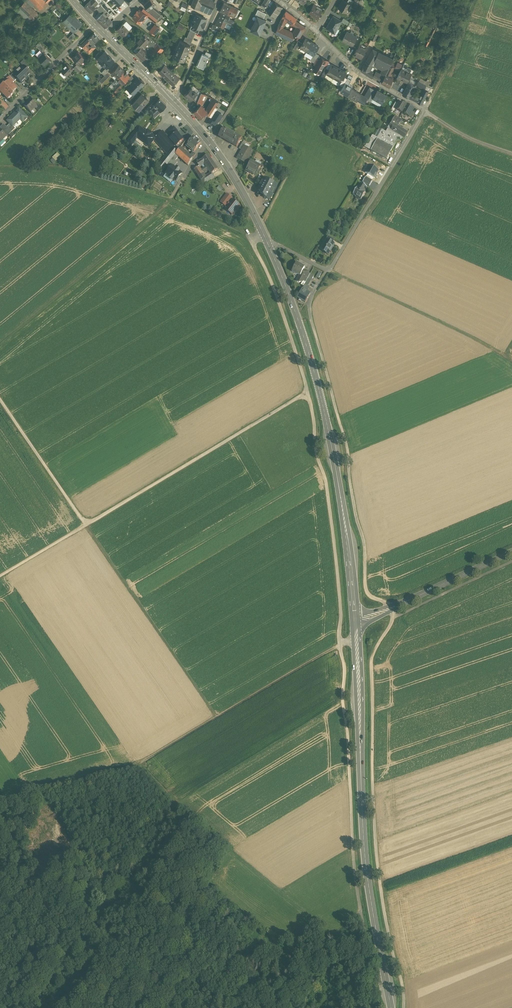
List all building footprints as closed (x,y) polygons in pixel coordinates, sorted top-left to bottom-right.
[(37,12),(25,0),(19,7),(31,18),(37,12)] [(40,9),(47,2),(45,0),(32,0),(40,9)] [(143,4),(148,9),(152,6),(155,4),(151,0),(148,0),(143,4)] [(202,0),(193,0),(191,6),(199,9),(203,0),(202,0)] [(211,0),(203,0),(199,9),(209,14),(211,12),(216,2),(211,0)] [(344,0),(343,0),(339,8),(346,12),(350,4),(344,0)] [(94,5),(90,1),(84,7),(90,12),(96,7),(94,5)] [(268,4),(264,1),(261,6),(265,9),(269,11),(271,8),(268,4)] [(283,8),(275,2),(271,8),(269,11),(275,16),(276,17),(283,8)] [(230,6),(224,3),(221,10),(221,11),(227,14),(230,6)] [(161,14),(152,6),(148,9),(148,10),(147,11),(149,13),(157,19),(160,15),(161,14)] [(237,9),(230,6),(227,14),(231,15),(234,17),(237,9)] [(321,10),(313,6),(309,12),(317,17),(321,10)] [(147,15),(140,9),(138,11),(137,11),(135,14),(136,14),(133,18),(140,23),(147,16),(147,15)] [(227,14),(221,11),(221,10),(219,9),(218,11),(222,13),(218,19),(223,21),(227,14)] [(257,16),(263,19),(266,13),(258,9),(255,15),(257,16)] [(297,18),(287,11),(282,18),(281,20),(285,21),(286,19),(294,25),(296,21),(296,20),(297,18)] [(106,15),(103,18),(105,21),(105,20),(106,21),(105,22),(108,25),(112,21),(108,18),(107,19),(106,19),(110,15),(108,12),(106,14),(107,14),(106,15)] [(82,24),(71,13),(63,22),(73,32),(74,31),(82,24)] [(103,13),(97,19),(105,28),(108,25),(105,22),(106,21),(105,20),(105,21),(103,18),(106,15),(105,14),(103,13)] [(147,16),(155,23),(158,20),(157,19),(149,13),(147,15),(147,16)] [(207,19),(198,15),(194,25),(200,28),(202,29),(207,19)] [(259,35),(266,20),(263,19),(257,16),(251,30),(259,35)] [(333,16),(326,28),(335,33),(342,21),(333,16)] [(132,27),(126,21),(123,24),(129,30),(132,27)] [(305,27),(296,21),(294,25),(297,27),(293,33),(295,34),(300,36),(305,27)] [(123,24),(117,30),(120,33),(123,37),(129,30),(123,24)] [(159,28),(155,25),(150,31),(155,35),(160,28),(159,28)] [(198,34),(200,28),(194,25),(192,25),(190,29),(196,33),(198,34)] [(282,28),(278,26),(275,33),(292,41),(295,34),(293,33),(282,28)] [(196,33),(190,29),(187,37),(185,37),(183,42),(190,45),(196,33)] [(94,32),(88,39),(90,42),(92,44),(99,37),(94,32)] [(357,37),(347,32),(342,41),(353,46),(357,37)] [(146,37),(139,44),(141,46),(142,46),(144,48),(146,45),(145,44),(147,42),(149,40),(146,37)] [(157,43),(151,38),(150,40),(149,40),(147,42),(153,48),(157,43)] [(312,42),(305,38),(300,47),(307,51),(312,42)] [(88,39),(81,46),(83,48),(90,42),(88,39)] [(183,42),(181,41),(179,46),(189,50),(191,45),(183,42)] [(318,46),(312,42),(307,51),(313,55),(315,52),(318,46)] [(153,48),(152,49),(158,54),(163,49),(157,43),(153,48)] [(94,45),(92,46),(87,52),(89,54),(95,47),(94,45)] [(367,48),(360,45),(358,49),(357,48),(354,54),(361,58),(364,52),(367,48)] [(144,48),(142,46),(141,46),(138,49),(135,53),(143,60),(149,53),(149,52),(144,48)] [(189,50),(179,46),(174,56),(184,61),(187,53),(188,53),(189,50)] [(158,54),(152,49),(149,52),(149,53),(155,59),(158,54)] [(378,52),(373,49),(366,61),(372,64),(374,60),(378,52)] [(85,58),(78,51),(72,58),(78,63),(79,64),(85,58)] [(110,56),(105,51),(104,53),(99,58),(97,59),(102,63),(110,56)] [(313,55),(313,56),(312,56),(310,60),(314,62),(316,60),(319,55),(315,52),(313,55)] [(383,54),(378,52),(374,60),(385,65),(389,67),(390,66),(393,60),(389,58),(383,54)] [(44,53),(38,58),(44,65),(50,59),(44,53)] [(205,55),(202,54),(199,60),(196,66),(201,68),(201,67),(204,68),(209,56),(205,55)] [(114,60),(110,56),(102,63),(107,68),(107,67),(114,60)] [(326,60),(321,58),(320,60),(319,62),(318,61),(316,65),(317,65),(316,66),(314,70),(317,72),(318,71),(320,72),(323,66),(326,68),(329,61),(326,60)] [(29,67),(24,61),(21,64),(23,66),(27,70),(29,67)] [(372,64),(366,61),(363,67),(364,67),(368,70),(372,64)] [(73,69),(67,63),(61,70),(66,75),(73,69)] [(172,71),(164,64),(158,71),(166,78),(172,71)] [(124,71),(119,65),(112,71),(118,77),(124,71)] [(339,69),(332,65),(329,70),(326,74),(327,74),(334,78),(339,69)] [(385,65),(380,75),(384,78),(385,75),(389,67),(385,65)] [(413,70),(403,65),(402,68),(411,73),(413,70)] [(27,70),(23,66),(20,69),(22,71),(19,74),(18,73),(15,76),(17,79),(22,83),(26,80),(29,78),(28,77),(31,74),(31,75),(31,74),(27,70)] [(368,70),(364,67),(363,67),(361,71),(372,78),(373,76),(374,74),(368,70)] [(411,73),(402,68),(400,71),(398,74),(397,77),(401,79),(407,82),(411,73)] [(346,73),(339,69),(334,78),(341,82),(343,78),(346,73)] [(126,72),(124,71),(118,77),(116,79),(118,80),(117,81),(119,82),(122,85),(127,80),(130,77),(130,76),(127,74),(128,73),(127,72),(126,72)] [(179,78),(172,71),(166,78),(173,85),(179,78)] [(380,75),(375,72),(374,74),(373,76),(382,81),(384,78),(380,75)] [(105,75),(100,80),(102,83),(110,75),(107,73),(105,75)] [(390,77),(385,75),(384,78),(382,81),(381,82),(389,86),(393,79),(390,77)] [(138,77),(133,83),(129,86),(128,86),(128,87),(127,88),(133,93),(133,94),(136,91),(144,82),(142,79),(141,80),(138,77)] [(421,78),(419,82),(426,86),(425,88),(426,89),(425,90),(429,92),(432,87),(429,85),(429,83),(421,78)] [(12,84),(9,81),(4,85),(12,93),(17,89),(12,84)] [(415,86),(408,82),(402,94),(409,97),(415,86)] [(4,85),(0,88),(0,91),(2,93),(8,99),(13,94),(4,85)] [(347,89),(343,87),(339,93),(345,97),(349,90),(347,89)] [(361,93),(351,88),(347,95),(357,100),(361,93)] [(377,92),(370,88),(364,97),(367,98),(371,101),(373,98),(377,92)] [(194,92),(191,89),(184,95),(190,100),(192,98),(197,93),(195,91),(194,92)] [(425,90),(424,89),(419,97),(423,100),(427,92),(425,90)] [(386,95),(377,90),(377,92),(373,98),(382,103),(386,95)] [(133,93),(129,97),(132,100),(138,93),(136,91),(133,94),(133,93)] [(197,93),(192,98),(197,102),(201,92),(199,91),(197,93)] [(364,97),(360,95),(361,94),(361,93),(357,100),(357,101),(363,104),(367,98),(364,97)] [(141,94),(132,104),(136,107),(137,106),(140,109),(142,107),(148,100),(141,94)] [(419,97),(413,94),(411,98),(421,104),(423,100),(419,97)] [(160,98),(158,99),(157,98),(152,103),(153,103),(154,105),(158,109),(160,111),(166,105),(160,98)] [(30,99),(24,106),(30,112),(36,106),(37,106),(34,103),(30,99)] [(213,99),(208,107),(213,109),(215,106),(218,102),(213,99)] [(407,105),(400,102),(398,105),(395,109),(395,110),(402,113),(407,105)] [(200,105),(193,111),(200,118),(205,113),(206,112),(206,111),(200,105)] [(414,109),(407,105),(402,113),(409,117),(412,112),(414,109)] [(213,109),(209,116),(212,118),(216,111),(218,108),(215,106),(213,109)] [(213,109),(208,107),(206,111),(206,112),(205,113),(209,116),(213,109)] [(19,110),(7,121),(10,124),(13,127),(18,122),(18,121),(20,120),(23,123),(27,118),(19,110)] [(215,127),(222,115),(216,111),(212,118),(209,123),(215,127)] [(396,116),(390,126),(388,129),(404,139),(407,134),(397,127),(402,120),(396,116)] [(13,127),(10,124),(7,127),(11,132),(15,129),(13,127)] [(147,131),(146,133),(139,127),(127,143),(131,146),(138,138),(144,143),(144,144),(148,147),(151,143),(147,140),(151,134),(152,134),(147,131)] [(174,127),(169,131),(173,136),(177,132),(178,132),(174,127)] [(232,134),(223,129),(218,137),(227,142),(232,134)] [(404,139),(388,129),(386,132),(382,129),(376,138),(377,140),(393,148),(397,141),(401,141),(402,141),(403,140),(404,139)] [(170,139),(163,131),(155,138),(154,139),(154,140),(165,152),(165,153),(167,154),(172,148),(177,152),(180,149),(177,146),(176,146),(175,144),(170,139)] [(180,136),(177,132),(173,136),(170,139),(175,144),(176,146),(180,143),(183,141),(182,140),(179,136),(180,136)] [(151,134),(147,140),(151,143),(152,144),(154,140),(154,139),(155,138),(151,134)] [(241,139),(232,134),(227,142),(236,148),(241,139)] [(189,143),(186,147),(189,149),(190,149),(194,152),(200,144),(198,142),(199,141),(193,137),(189,143)] [(393,148),(377,140),(371,150),(371,151),(386,160),(393,148)] [(244,147),(242,151),(237,159),(246,164),(253,152),(244,147)] [(167,154),(158,165),(161,168),(165,163),(167,165),(176,154),(177,152),(172,148),(167,154)] [(180,149),(177,152),(176,154),(179,157),(181,159),(187,153),(184,151),(181,148),(180,149)] [(53,163),(60,156),(57,153),(50,160),(53,163)] [(187,153),(181,159),(188,165),(192,159),(192,158),(190,156),(187,153)] [(176,154),(167,165),(171,168),(172,167),(174,168),(178,163),(175,161),(179,157),(176,154)] [(214,163),(208,155),(202,160),(204,163),(207,167),(207,168),(214,163)] [(261,167),(250,162),(246,171),(256,176),(261,167)] [(218,170),(214,163),(207,168),(209,170),(212,174),(218,170)] [(365,173),(367,175),(373,177),(374,178),(378,171),(369,166),(365,173)] [(171,168),(166,174),(169,176),(168,178),(172,181),(173,179),(176,182),(180,178),(179,177),(182,174),(179,172),(180,171),(176,168),(176,169),(174,168),(172,167),(171,168)] [(201,171),(198,167),(194,170),(199,177),(203,174),(201,171)] [(366,177),(362,182),(369,186),(373,181),(371,180),(366,177)] [(267,182),(263,180),(258,190),(263,193),(262,194),(264,196),(263,198),(269,201),(276,188),(274,187),(274,185),(270,183),(270,185),(267,183),(267,182)] [(367,187),(360,183),(358,188),(357,188),(353,194),(357,197),(358,195),(362,198),(365,193),(364,192),(367,187)] [(227,195),(221,202),(226,206),(231,198),(227,195)] [(232,201),(225,209),(233,215),(239,207),(232,201)] [(332,243),(326,240),(322,246),(323,246),(320,250),(327,254),(328,251),(330,252),(334,245),(332,243)] [(304,268),(296,263),(292,271),(300,275),(300,276),(303,270),(304,268)] [(307,272),(303,270),(300,276),(300,275),(297,281),(299,282),(303,281),(306,282),(307,279),(310,274),(307,273),(307,272)] [(307,292),(302,289),(297,298),(299,299),(299,301),(301,302),(302,301),(305,303),(310,294),(307,292)] [(22,343),(18,338),(0,351),(0,359),(22,343)]
